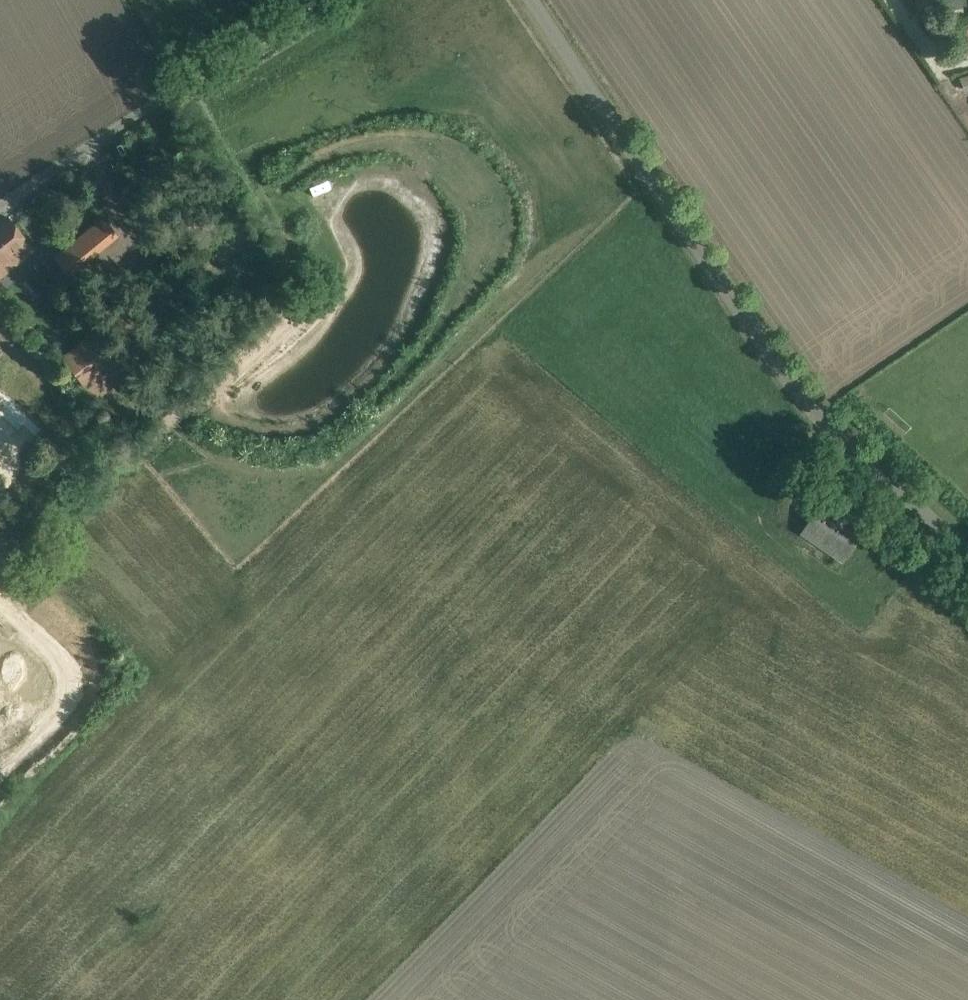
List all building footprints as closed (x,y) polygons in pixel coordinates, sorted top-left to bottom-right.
[(102,216),(91,226),(105,244),(117,233),(102,216)] [(0,223),(0,276),(34,248),(8,217),(0,223)] [(66,246),(54,256),(68,274),(81,264),(66,246)] [(98,328),(62,357),(86,388),(123,359),(98,328)] [(8,444),(5,447),(17,457),(32,441),(27,436),(35,428),(0,393),(0,437),(8,444)] [(824,498),(813,514),(801,533),(842,561),(866,526),(824,498)] [(948,999),(959,999),(961,992),(950,989),(948,999)]
